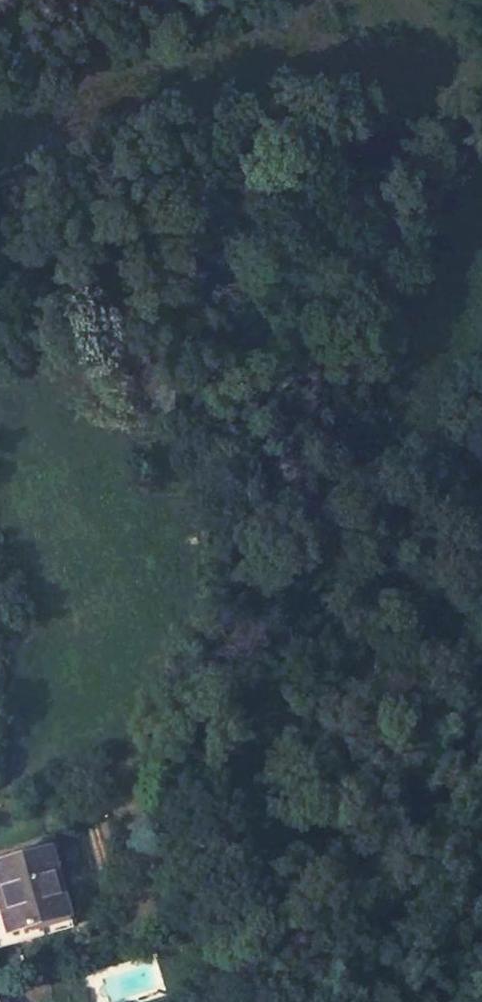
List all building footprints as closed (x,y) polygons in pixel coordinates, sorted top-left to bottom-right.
[(65,937),(44,860),(0,872),(0,956),(65,937)]
